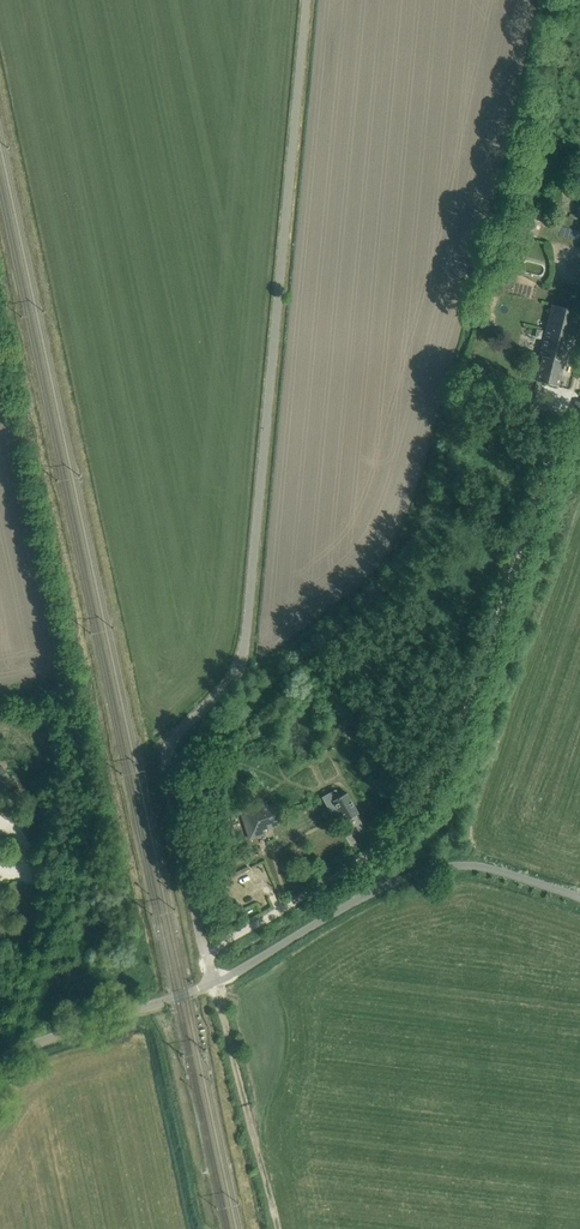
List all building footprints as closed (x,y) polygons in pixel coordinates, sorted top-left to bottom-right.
[(558,386),(564,361),(567,361),(579,311),(553,304),(540,357),(543,358),(537,381),(558,386)] [(2,765),(0,766),(0,784),(10,777),(2,765)] [(335,788),(321,797),(333,817),(340,812),(345,821),(359,814),(347,793),(340,797),(335,788)] [(239,809),(250,840),(265,834),(263,830),(282,824),(276,802),(268,805),(266,800),(239,809)] [(209,895),(224,891),(221,880),(206,884),(209,895)]
